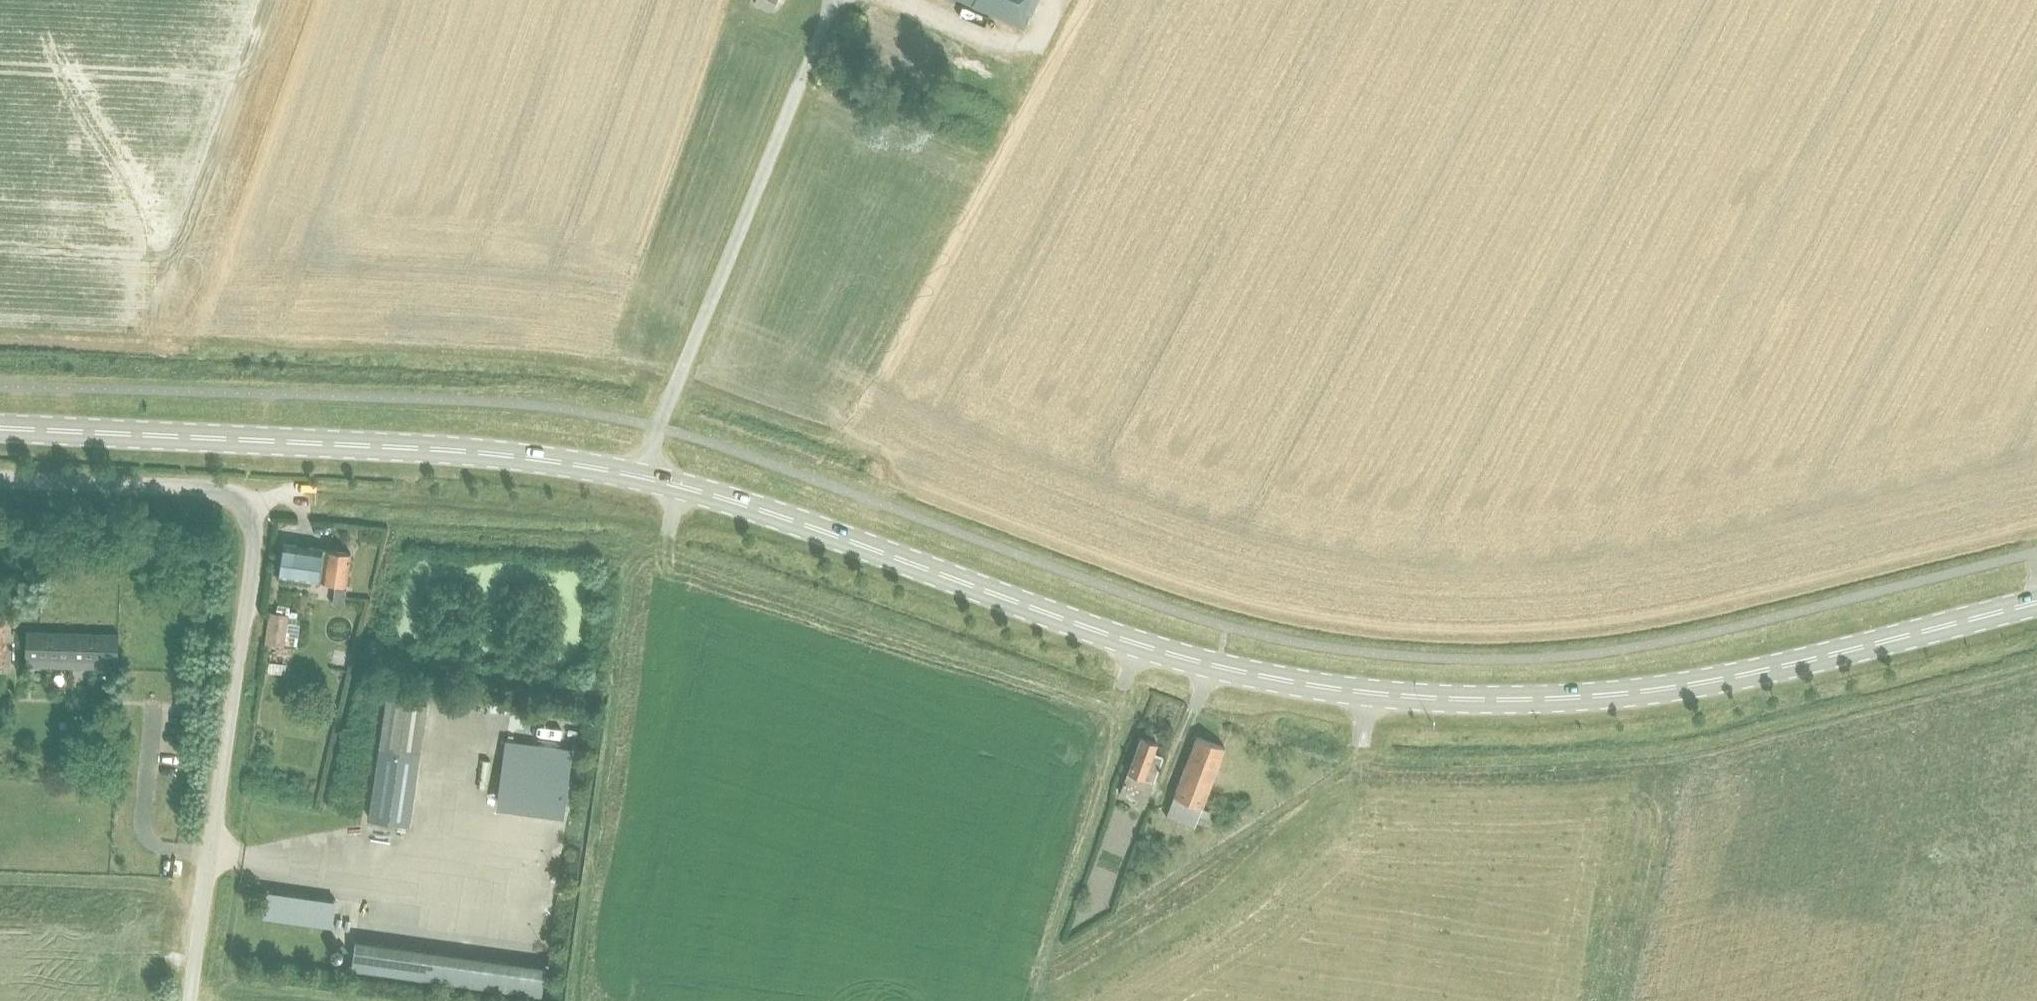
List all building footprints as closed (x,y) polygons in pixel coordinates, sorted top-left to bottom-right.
[(776,0),(755,0),(754,3),(772,10),(776,0)] [(1035,0),(962,0),(1023,27),(1035,0)] [(283,543),(278,574),(318,580),(322,581),(334,583),(331,603),(343,604),(346,585),(350,552),(327,549),(327,550),(322,549),(323,548),(283,543)] [(277,604),(276,612),(269,611),(265,642),(284,645),(284,642),(296,644),(299,624),(296,623),(297,611),(289,610),(289,606),(277,604)] [(26,631),(25,665),(117,669),(118,633),(26,631)] [(409,823),(427,702),(386,696),(368,817),(409,823)] [(1143,806),(1163,754),(1154,750),(1157,741),(1141,735),(1119,791),(1135,797),(1133,802),(1143,806)] [(1194,825),(1224,746),(1196,735),(1165,815),(1194,825)] [(544,962),(354,935),(350,966),(540,992),(544,962)] [(330,952),(330,953),(330,954),(331,955),(331,956),(332,957),(333,958),(334,958),(335,959),(336,959),(337,959),(338,959),(338,958),(339,958),(340,958),(340,957),(341,957),(341,956),(341,955),(342,955),(342,954),(342,953),(342,952),(342,951),(341,950),(341,949),(340,949),(340,948),(339,948),(339,947),(338,947),(337,947),(336,947),(335,947),(334,947),(333,948),(332,948),(332,949),(331,949),(331,950),(331,951),(330,951),(330,952)]
